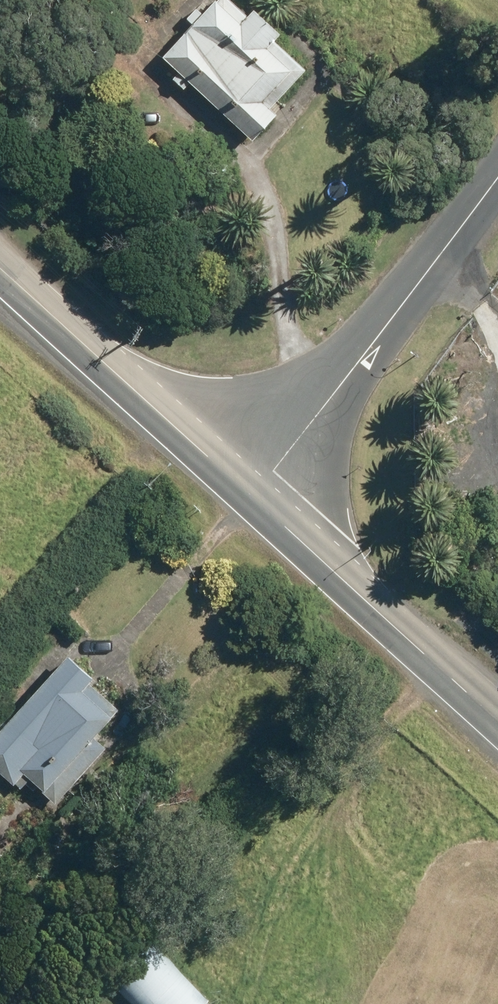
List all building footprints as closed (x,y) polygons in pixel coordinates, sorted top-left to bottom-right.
[(222,0),(197,0),(152,63),(242,139),(305,70),(267,35),(222,0)] [(70,656),(0,736),(0,764),(42,801),(126,704),(70,656)] [(102,981),(122,1003),(212,1003),(215,1002),(147,941),(102,981)]
